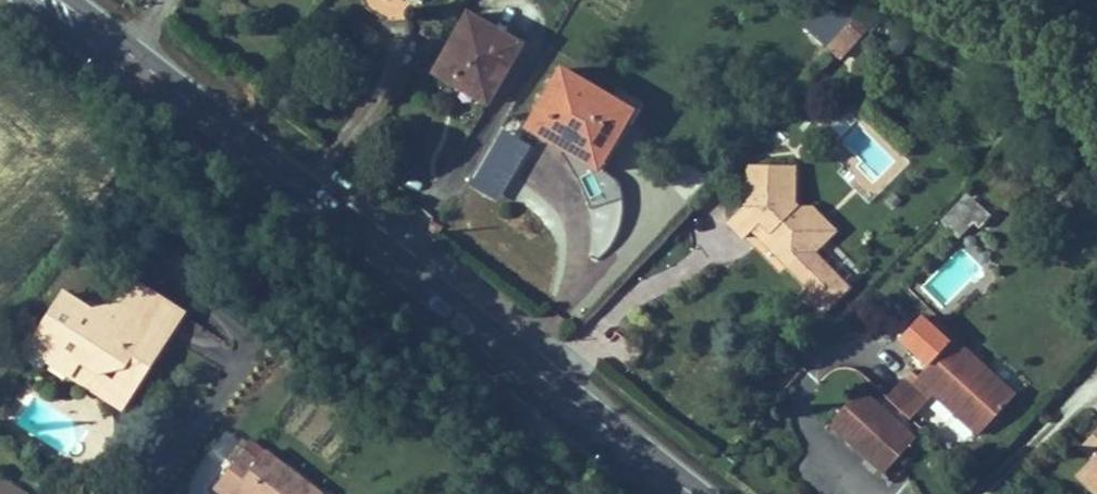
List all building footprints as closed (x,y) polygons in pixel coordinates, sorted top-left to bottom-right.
[(463,37),(480,47),(482,43),(492,48),(516,62),(545,9),(529,0),(484,0),(463,37)] [(848,16),(861,29),(882,7),(875,0),(862,0),(848,16)] [(553,93),(573,105),(577,100),(625,129),(653,83),(639,74),(644,66),(589,33),(553,93)] [(577,100),(573,105),(622,133),(625,129),(577,100)] [(813,130),(767,130),(766,163),(745,185),(763,202),(772,195),(807,231),(823,213),(829,218),(845,202),(814,172),(814,168),(813,130)] [(991,168),(968,193),(979,203),(990,191),(995,196),(1008,183),(991,168)] [(107,254),(75,296),(93,311),(87,321),(111,337),(121,324),(141,338),(160,330),(181,344),(212,298),(168,267),(133,271),(107,254)] [(75,296),(67,306),(87,321),(93,311),(75,296)] [(921,339),(900,362),(927,386),(949,363),(993,403),(1030,363),(966,307),(930,347),(921,339)] [(121,324),(111,337),(161,371),(181,344),(160,330),(141,338),(121,324)] [(875,358),(851,385),(884,414),(877,422),(898,442),(930,408),(875,358)] [(851,385),(844,392),(864,410),(877,422),(884,414),(851,385)] [(250,453),(269,467),(286,479),(293,469),(328,493),(334,493),(359,460),(303,419),(297,428),(278,414),(250,453)] [(21,458),(3,485),(0,483),(0,493),(15,493),(21,484),(36,493),(55,493),(63,483),(47,474),(21,458)]
